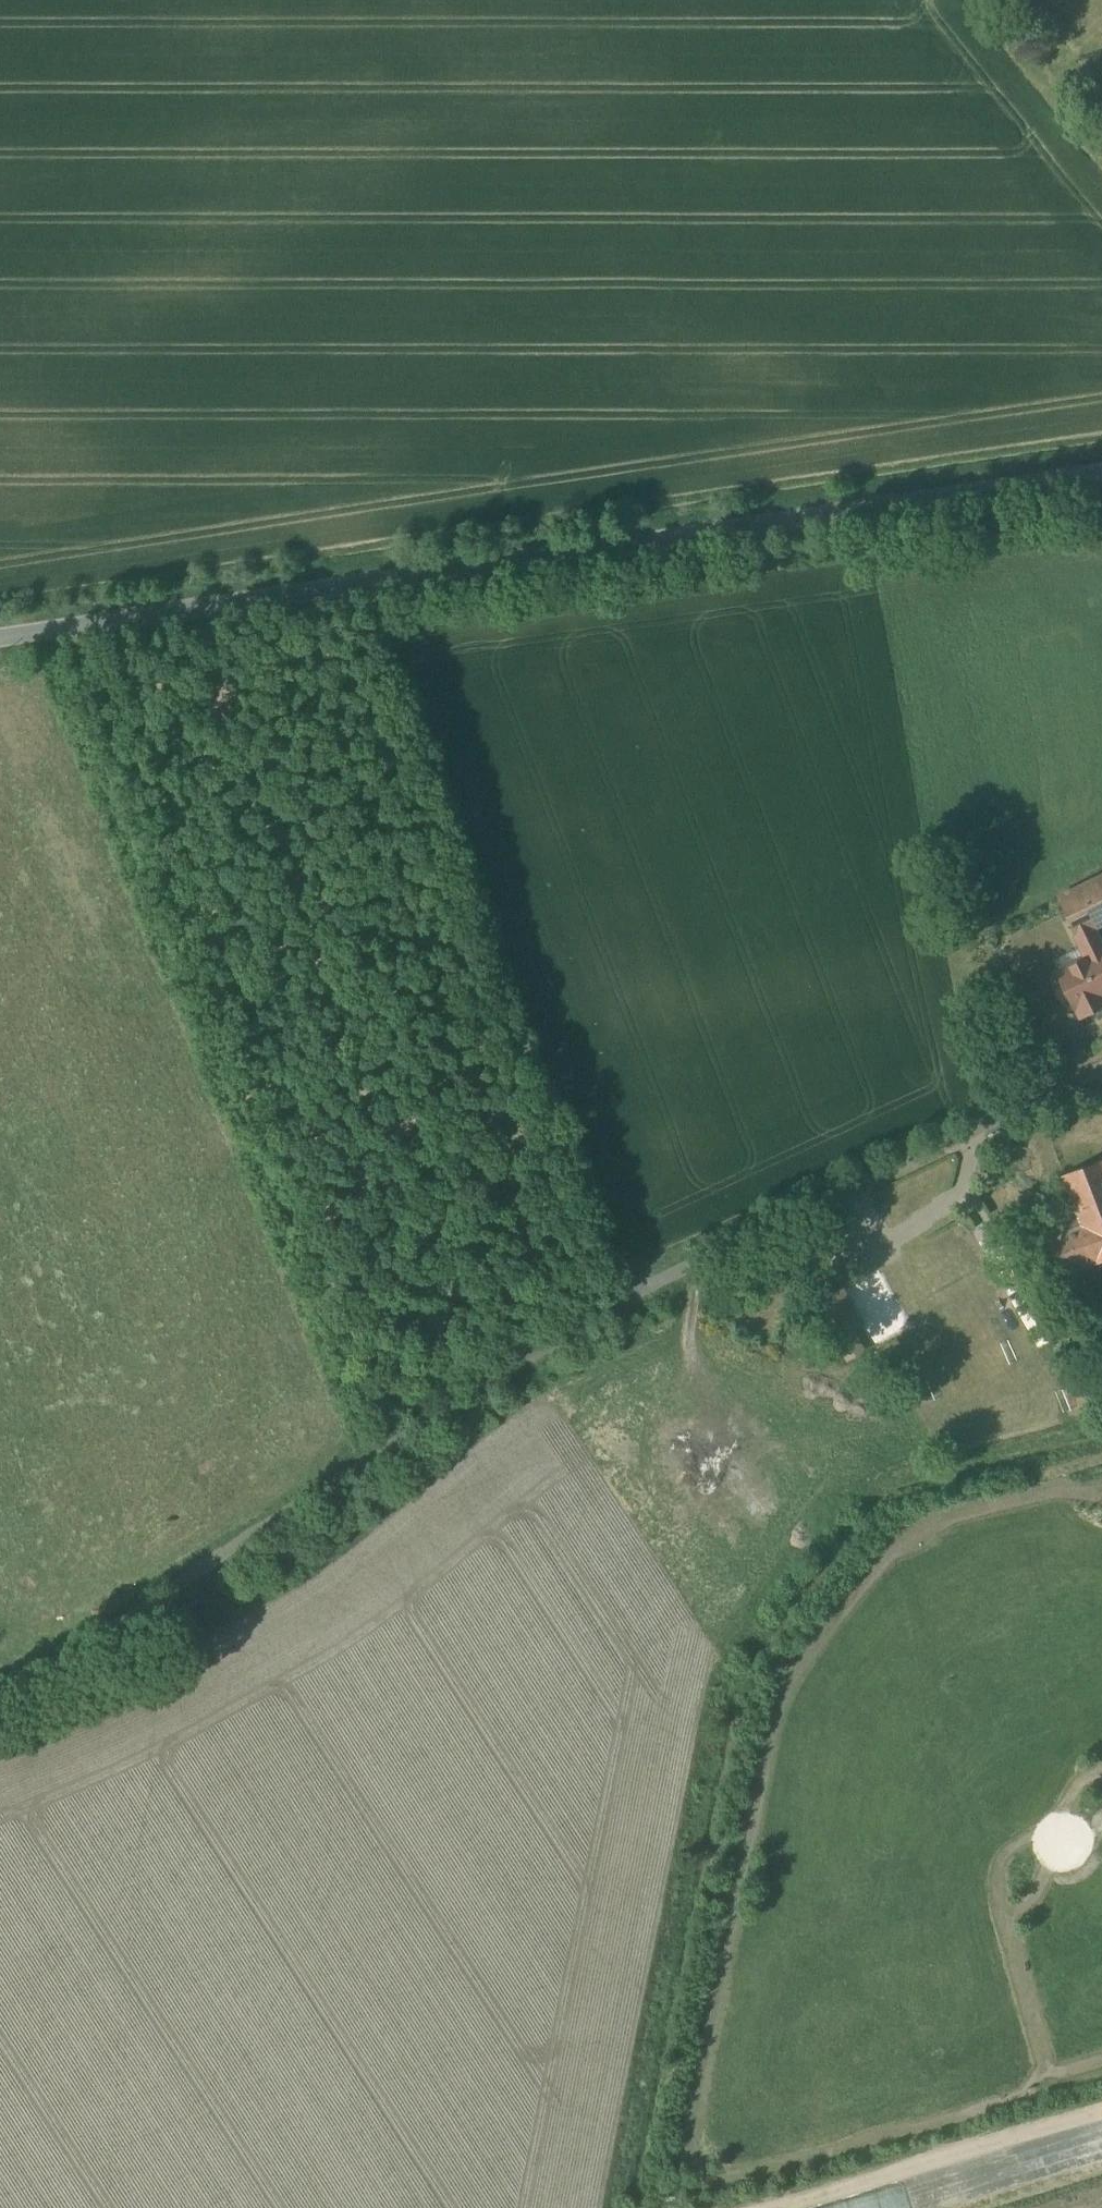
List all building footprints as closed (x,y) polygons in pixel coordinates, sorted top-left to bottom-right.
[(1094,930),(1101,926),(1101,878),(1061,897),(1081,936),(1094,930)] [(1081,936),(1092,959),(1081,966),(1078,975),(1066,980),(1085,1016),(1101,1008),(1101,1007),(1101,1005),(1101,1002),(1101,944),(1094,930),(1081,936)] [(1062,1171),(1081,1225),(1044,1237),(1056,1272),(1101,1256),(1101,1158),(1062,1171)] [(861,1316),(841,1282),(817,1296),(846,1347),(861,1338),(851,1322),(861,1316)]
